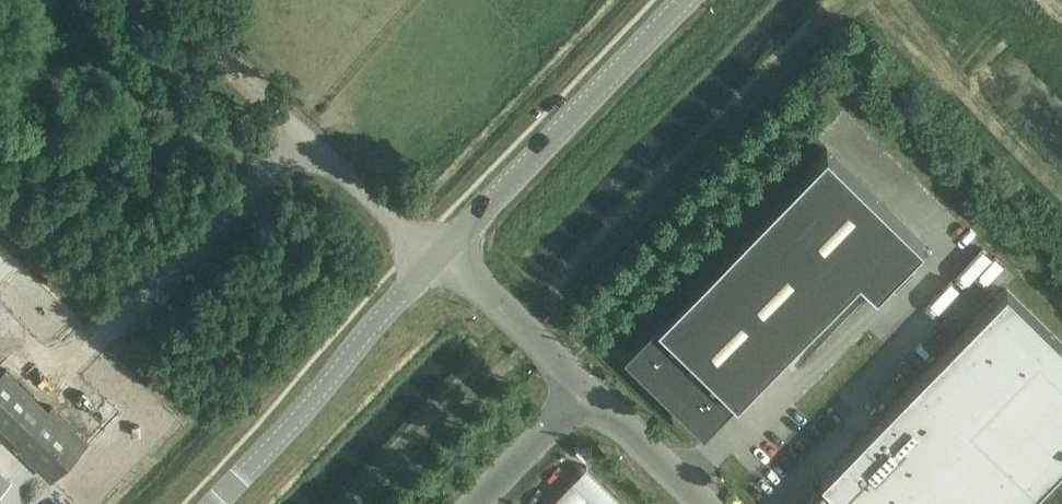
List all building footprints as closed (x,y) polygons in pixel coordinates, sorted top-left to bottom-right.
[(734,396),(737,399),(860,274),(877,290),(924,242),(827,148),(658,321),(662,325),(631,356),(694,417),(694,416),(692,414),(703,402),(716,414),(734,396)] [(1061,465),(1061,343),(1008,290),(822,480),(826,484),(807,503),(1024,503),(1061,465)] [(6,369),(0,374),(0,424),(18,441),(14,444),(51,479),(87,441),(51,406),(48,409),(6,369)] [(877,408),(871,415),(877,420),(883,414),(877,408)] [(588,467),(589,466),(587,465),(586,467),(550,503),(626,503),(588,467)] [(10,480),(0,470),(0,490),(10,480)]
